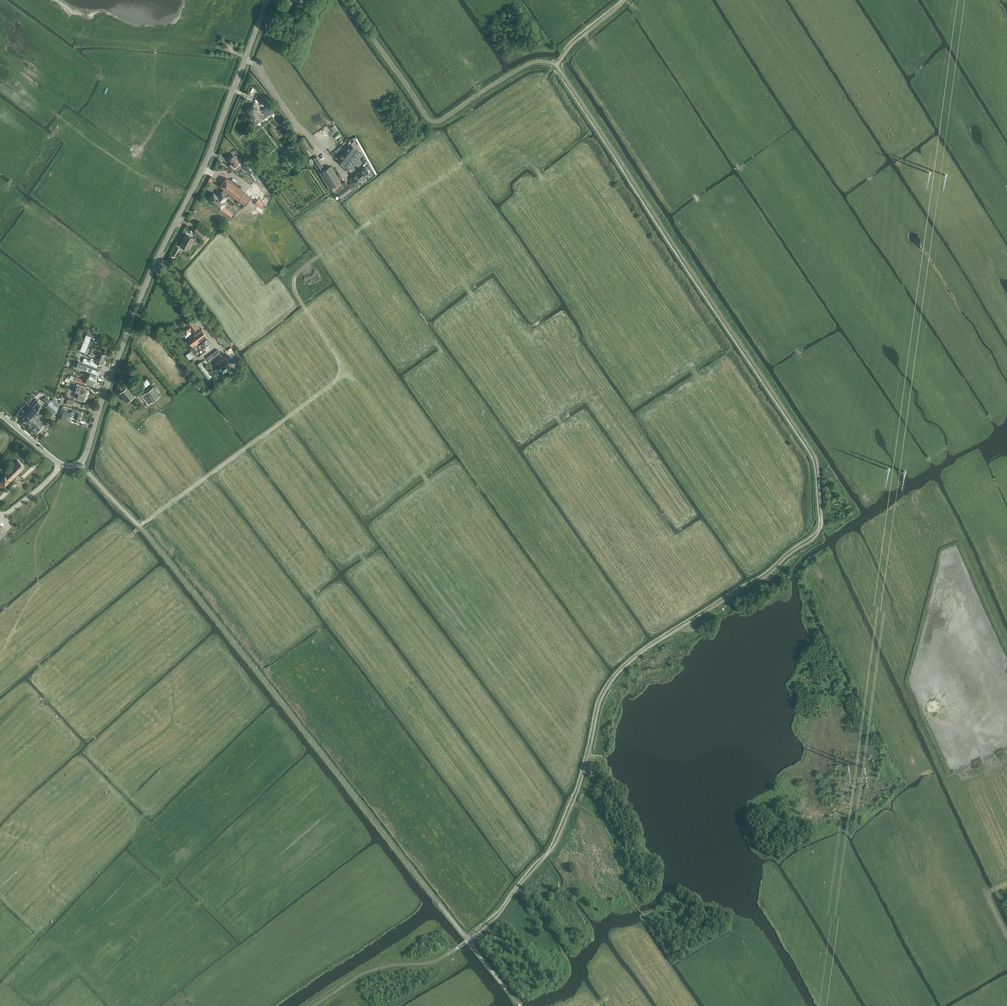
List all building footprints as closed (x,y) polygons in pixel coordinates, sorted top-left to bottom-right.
[(260,99),(267,107),(270,104),(264,96),(260,99)] [(267,127),(258,114),(265,109),(262,105),(264,104),(261,101),(256,105),(255,103),(251,106),(253,107),(248,111),(262,130),(267,127)] [(271,106),(261,113),(261,114),(262,115),(267,111),(270,114),(275,110),(271,106)] [(268,126),(276,120),(273,117),(266,122),(268,126)] [(358,150),(361,148),(354,141),(339,160),(347,167),(359,151),(358,150)] [(239,161),(237,159),(239,158),(236,155),(235,156),(234,155),(229,160),(236,168),(242,164),(239,161)] [(322,172),(332,188),(333,187),(335,189),(343,200),(354,191),(352,189),(357,185),(358,186),(372,174),(366,167),(352,178),(354,181),(349,185),(348,185),(344,188),(340,183),(341,182),(331,166),(322,172)] [(223,200),(230,191),(240,198),(238,200),(239,200),(245,205),(251,197),(228,179),(222,187),(222,188),(222,187),(224,189),(223,190),(224,190),(225,191),(224,193),(222,192),(222,191),(219,195),(220,195),(220,196),(217,196),(217,195),(214,193),(209,199),(221,209),(226,202),(223,200)] [(197,227),(193,231),(201,239),(205,235),(197,227)] [(192,244),(195,238),(187,234),(181,246),(188,250),(191,243),(192,244)] [(208,336),(201,328),(200,329),(199,326),(200,325),(193,317),(186,323),(188,325),(184,328),(187,332),(190,330),(193,334),(187,339),(193,347),(208,336)] [(216,339),(222,334),(211,319),(204,324),(216,339)] [(92,335),(92,334),(87,332),(80,350),(85,352),(85,353),(87,354),(89,349),(87,349),(88,346),(90,347),(94,336),(92,335)] [(206,339),(199,345),(205,351),(211,345),(206,339)] [(99,352),(98,355),(93,353),(95,349),(92,348),(89,354),(91,355),(104,359),(106,354),(99,352)] [(218,349),(207,357),(203,360),(207,366),(211,363),(211,362),(221,354),(218,349)] [(193,357),(195,355),(192,351),(186,355),(189,359),(191,357),(192,358),(193,357)] [(91,355),(89,354),(88,354),(87,356),(91,358),(91,360),(84,357),(83,362),(97,368),(98,363),(102,365),(104,359),(91,355)] [(77,364),(77,366),(77,367),(90,372),(88,377),(89,377),(96,380),(99,372),(98,372),(99,370),(97,369),(97,368),(83,362),(79,361),(75,359),(73,363),(77,364)] [(207,379),(213,375),(202,361),(197,365),(207,379)] [(69,379),(74,381),(83,384),(84,384),(87,386),(88,383),(86,382),(85,381),(85,380),(71,375),(69,379)] [(96,380),(89,377),(88,377),(86,382),(88,383),(94,385),(96,380)] [(87,389),(86,389),(87,386),(77,383),(74,391),(76,391),(86,395),(87,389)] [(127,401),(136,394),(129,386),(120,393),(127,401)] [(149,404),(161,394),(154,386),(142,395),(149,404)] [(84,400),(86,395),(76,391),(74,396),(78,397),(77,398),(78,398),(77,399),(81,400),(81,399),(84,400)] [(44,398),(49,403),(47,405),(55,412),(59,407),(54,403),(57,399),(54,397),(51,400),(46,395),(44,398)] [(31,424),(46,407),(36,398),(31,404),(34,406),(31,409),(28,407),(22,416),(31,424)] [(72,407),(74,400),(68,398),(66,405),(72,407)] [(72,410),(70,416),(79,419),(81,413),(77,412),(72,410)] [(70,417),(62,414),(60,420),(69,423),(70,417)] [(39,416),(38,417),(31,424),(38,430),(41,427),(43,428),(46,424),(45,423),(41,420),(42,419),(39,416)] [(25,467),(18,460),(4,474),(5,475),(0,480),(0,491),(2,489),(1,489),(10,480),(11,481),(25,467)]
